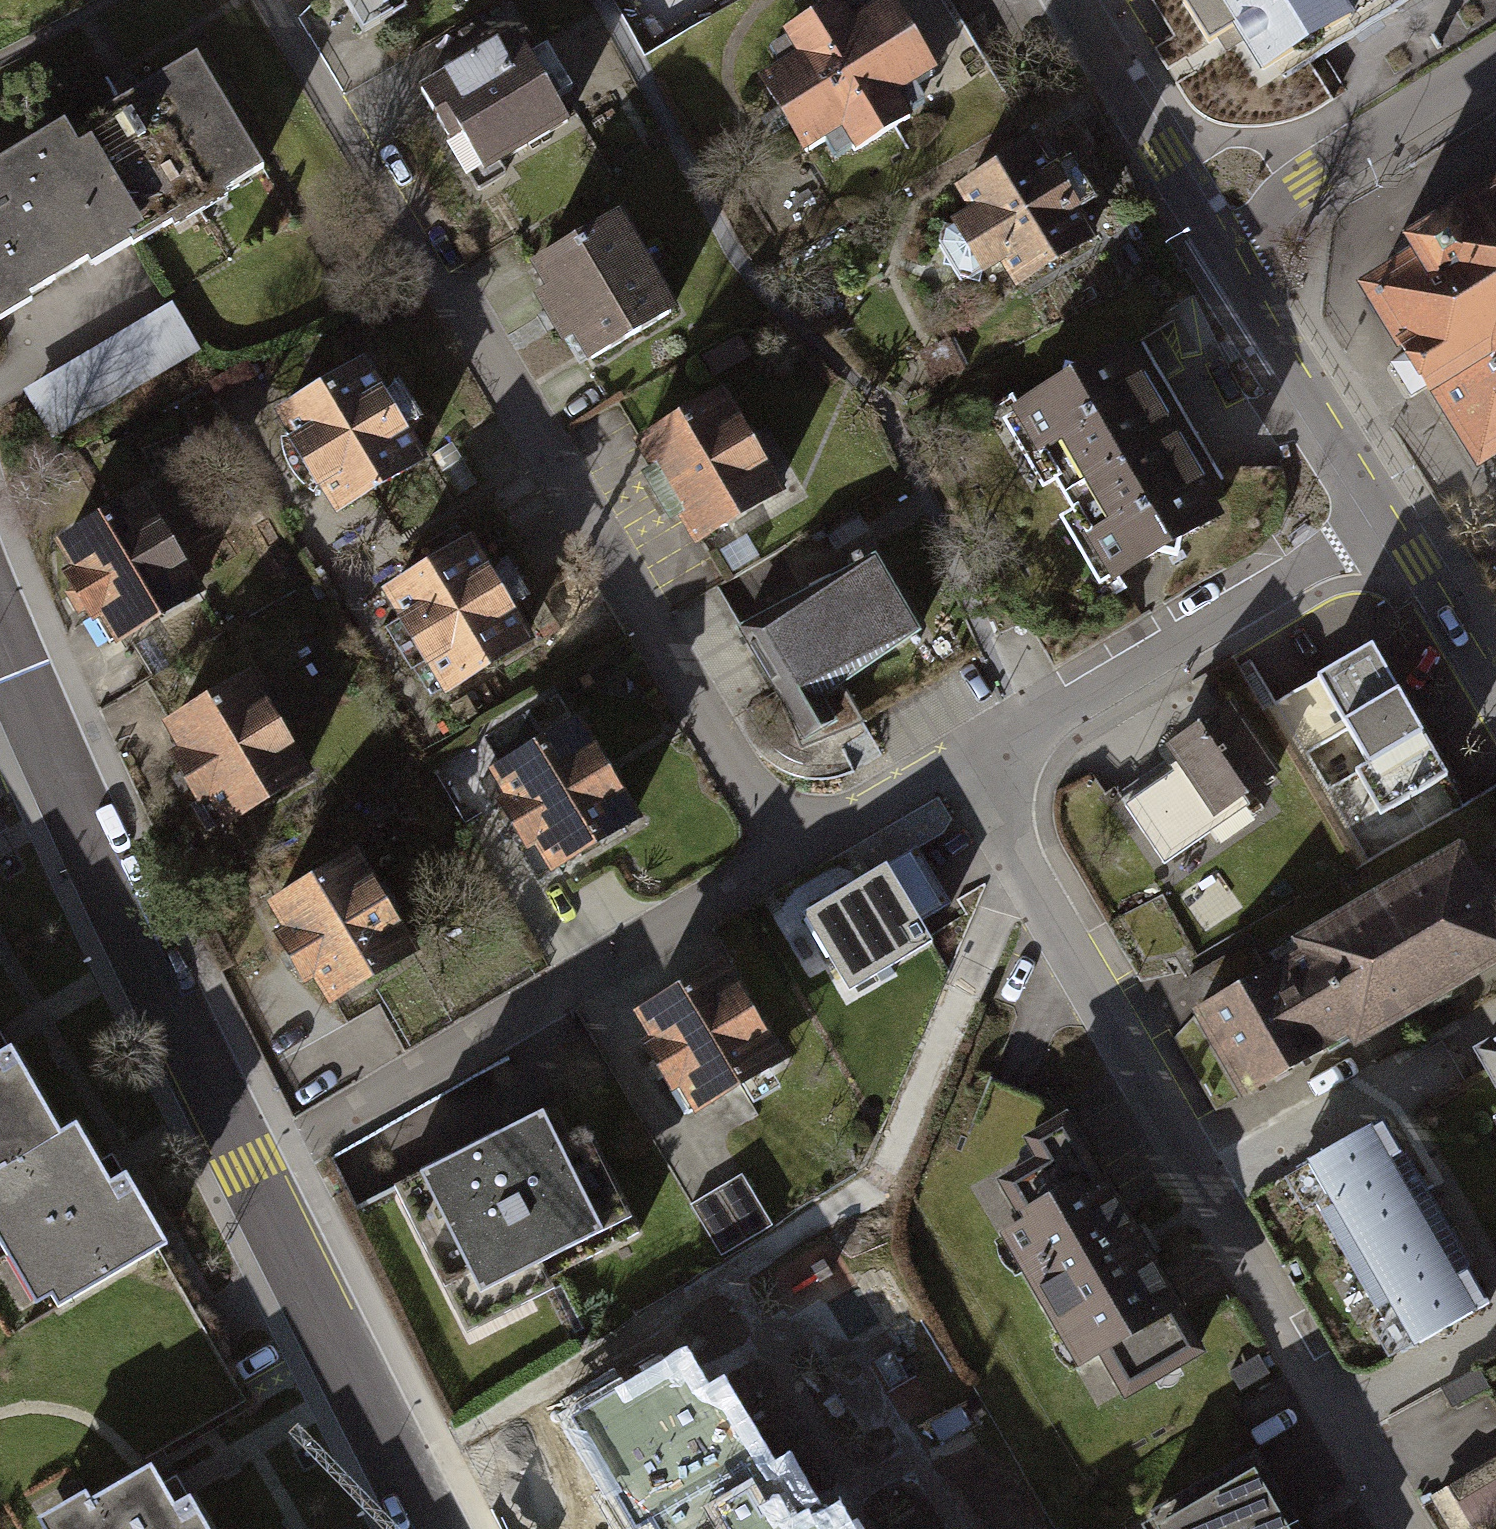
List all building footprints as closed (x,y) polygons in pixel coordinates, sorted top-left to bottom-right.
[(384,36),(447,0),(363,0),(384,36)] [(1177,10),(1203,55),(1228,40),(1260,95),(1414,0),(1193,0),(1177,10)] [(796,57),(761,79),(806,153),(841,131),(854,151),(909,117),(897,97),(933,75),(888,2),(852,23),(840,3),(784,36),(796,57)] [(525,55),(422,110),(470,202),(574,147),(525,55)] [(192,70),(72,138),(136,250),(257,177),(192,70)] [(0,167),(0,326),(136,250),(72,138),(67,130),(0,167)] [(1031,158),(906,221),(967,341),(1092,278),(1031,158)] [(1369,296),(1414,369),(1479,473),(1495,462),(1495,194),(1410,247),(1420,264),(1369,296)] [(622,204),(535,252),(565,304),(593,354),(679,306),(622,204)] [(175,305),(28,394),(56,440),(203,351),(175,305)] [(1136,345),(1019,409),(1113,581),(1231,517),(1136,345)] [(367,359),(287,403),(314,453),(341,500),(421,456),(367,359)] [(721,397),(628,449),(688,555),(780,503),(721,397)] [(141,494),(65,534),(93,587),(120,637),(196,597),(141,494)] [(472,537),(389,584),(420,638),(445,682),(528,635),(472,537)] [(877,550),(740,626),(803,747),(848,728),(863,722),(843,683),(920,627),(877,550)] [(1418,736),(1371,656),(1270,716),(1364,875),(1465,815),(1418,736)] [(253,676),(173,720),(200,769),(228,819),(307,774),(253,676)] [(1273,787),(1225,712),(1155,756),(1173,785),(1126,814),(1164,874),(1251,819),(1243,806),(1273,787)] [(584,716),(494,764),(522,818),(544,858),(634,810),(584,716)] [(1289,950),(1295,961),(1186,1024),(1236,1110),(1330,1056),(1349,1045),(1355,1056),(1495,974),(1495,918),(1487,904),(1458,852),(1289,950)] [(363,854),(278,902),(304,947),(333,999),(418,950),(363,854)] [(913,860),(797,928),(845,1008),(902,974),(891,955),(948,920),(913,860)] [(731,969),(631,1026),(692,1132),(792,1075),(731,969)] [(41,1312),(164,1238),(125,1173),(113,1180),(102,1163),(77,1120),(63,1129),(11,1042),(0,1049),(0,1243),(41,1312)] [(1467,1094),(1495,1141),(1495,1076),(1467,1094)] [(1026,1219),(989,1240),(1073,1389),(1101,1373),(1120,1408),(1200,1364),(1065,1124),(1016,1151),(1029,1174),(1007,1186),(1026,1219)] [(1382,1131),(1301,1178),(1410,1362),(1490,1315),(1382,1131)] [(542,1145),(407,1206),(461,1325),(596,1264),(542,1145)] [(713,1204),(689,1218),(722,1272),(776,1239),(743,1185),(713,1204)] [(812,1518),(791,1480),(779,1487),(765,1464),(726,1403),(708,1411),(695,1390),(685,1374),(579,1429),(633,1528),(819,1528),(812,1518)] [(1489,1403),(1478,1382),(1443,1401),(1454,1421),(1489,1403)] [(193,1508),(179,1516),(162,1486),(151,1466),(88,1501),(81,1489),(37,1514),(45,1528),(204,1528),(193,1508)] [(1430,1508),(1442,1528),(1495,1528),(1495,1471),(1430,1508)] [(1159,1528),(1297,1528),(1269,1474),(1159,1528)]
